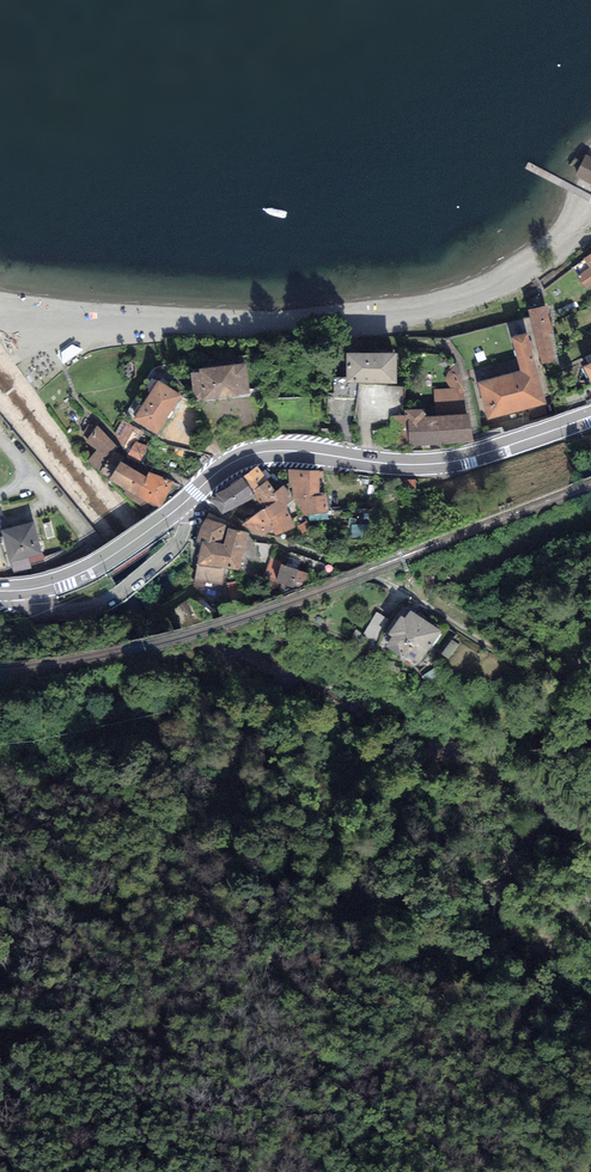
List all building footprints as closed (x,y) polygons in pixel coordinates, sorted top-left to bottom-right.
[(587,156),(575,181),(590,188),(590,158),(587,156)] [(589,268),(576,277),(584,289),(590,285),(590,253),(583,259),(589,268)] [(547,305),(528,310),(542,366),(561,362),(547,305)] [(526,335),(513,338),(522,373),(480,384),(489,418),(544,403),(526,335)] [(61,353),(63,365),(83,349),(72,345),(61,353)] [(398,354),(347,354),(347,382),(398,383),(398,354)] [(129,362),(126,366),(128,368),(126,370),(128,372),(126,375),(130,378),(138,370),(129,362)] [(200,372),(191,373),(194,400),(250,394),(246,363),(199,368),(200,372)] [(445,380),(451,388),(463,387),(461,375),(457,364),(448,371),(445,380)] [(183,396),(158,380),(133,420),(158,435),(183,396)] [(434,389),(435,416),(466,414),(463,387),(451,388),(434,389)] [(426,408),(404,410),(405,415),(405,417),(408,419),(409,446),(475,442),(468,414),(466,414),(435,416),(427,416),(426,408)] [(405,417),(405,415),(392,416),(392,430),(372,430),(374,443),(409,446),(408,419),(405,417)] [(115,433),(128,456),(136,441),(137,442),(144,432),(122,420),(115,433)] [(88,461),(109,478),(121,462),(124,456),(116,451),(118,446),(97,426),(85,442),(96,450),(88,461)] [(128,456),(127,458),(140,464),(148,447),(137,442),(136,441),(128,456)] [(146,476),(121,462),(109,478),(108,479),(137,495),(142,485),(144,486),(146,476)] [(243,477),(253,492),(268,480),(257,466),(243,477)] [(292,496),(294,499),(305,515),(328,512),(327,492),(320,493),(320,478),(324,478),(323,471),(288,469),(289,483),(286,483),(287,487),(292,487),(292,496)] [(148,472),(146,476),(144,486),(142,485),(137,495),(149,503),(149,502),(161,508),(174,481),(148,472)] [(210,501),(222,513),(254,499),(257,497),(253,492),(243,477),(216,493),(210,501)] [(416,490),(416,479),(398,480),(398,491),(416,490)] [(268,480),(253,492),(257,497),(254,499),(255,501),(257,500),(263,509),(264,509),(277,501),(273,494),(276,492),(268,480)] [(284,485),(276,492),(273,494),(277,501),(264,509),(263,509),(241,525),(262,536),(273,529),(268,519),(287,509),(288,508),(287,505),(294,499),(292,496),(284,485)] [(268,519),(273,529),(276,536),(296,527),(287,509),(268,519)] [(196,540),(202,542),(202,541),(224,544),(225,540),(223,539),(227,525),(205,518),(196,540)] [(3,536),(10,562),(42,554),(42,553),(33,521),(1,530),(3,536)] [(51,522),(44,524),(47,538),(54,536),(51,522)] [(374,523),(351,524),(351,538),(375,537),(374,523)] [(202,542),(197,564),(225,568),(239,570),(248,536),(248,534),(228,528),(225,540),(224,544),(202,541),(202,542)] [(3,536),(0,537),(0,571),(11,568),(10,562),(3,536)] [(250,537),(248,536),(239,570),(253,576),(255,562),(267,563),(274,545),(254,542),(250,537)] [(290,552),(286,566),(303,571),(304,566),(323,571),(326,564),(290,552)] [(10,562),(11,568),(13,573),(32,569),(31,562),(45,559),(43,553),(42,553),(42,554),(10,562)] [(264,575),(276,580),(281,564),(282,561),(271,558),(264,575)] [(225,568),(197,564),(194,579),(222,584),(225,568)] [(286,566),(281,564),(276,580),(276,582),(294,588),(295,582),(299,570),(286,566)] [(299,570),(295,582),(306,583),(309,573),(303,571),(299,570)] [(415,667),(442,631),(411,610),(405,618),(401,615),(388,634),(392,637),(385,646),(415,667)] [(373,653),(390,619),(377,612),(363,634),(356,629),(350,640),(373,653)] [(457,636),(449,630),(434,650),(442,656),(437,663),(438,664),(442,666),(460,642),(455,638),(457,636)] [(435,668),(422,677),(428,683),(444,675),(438,671),(442,666),(438,664),(435,668)]
